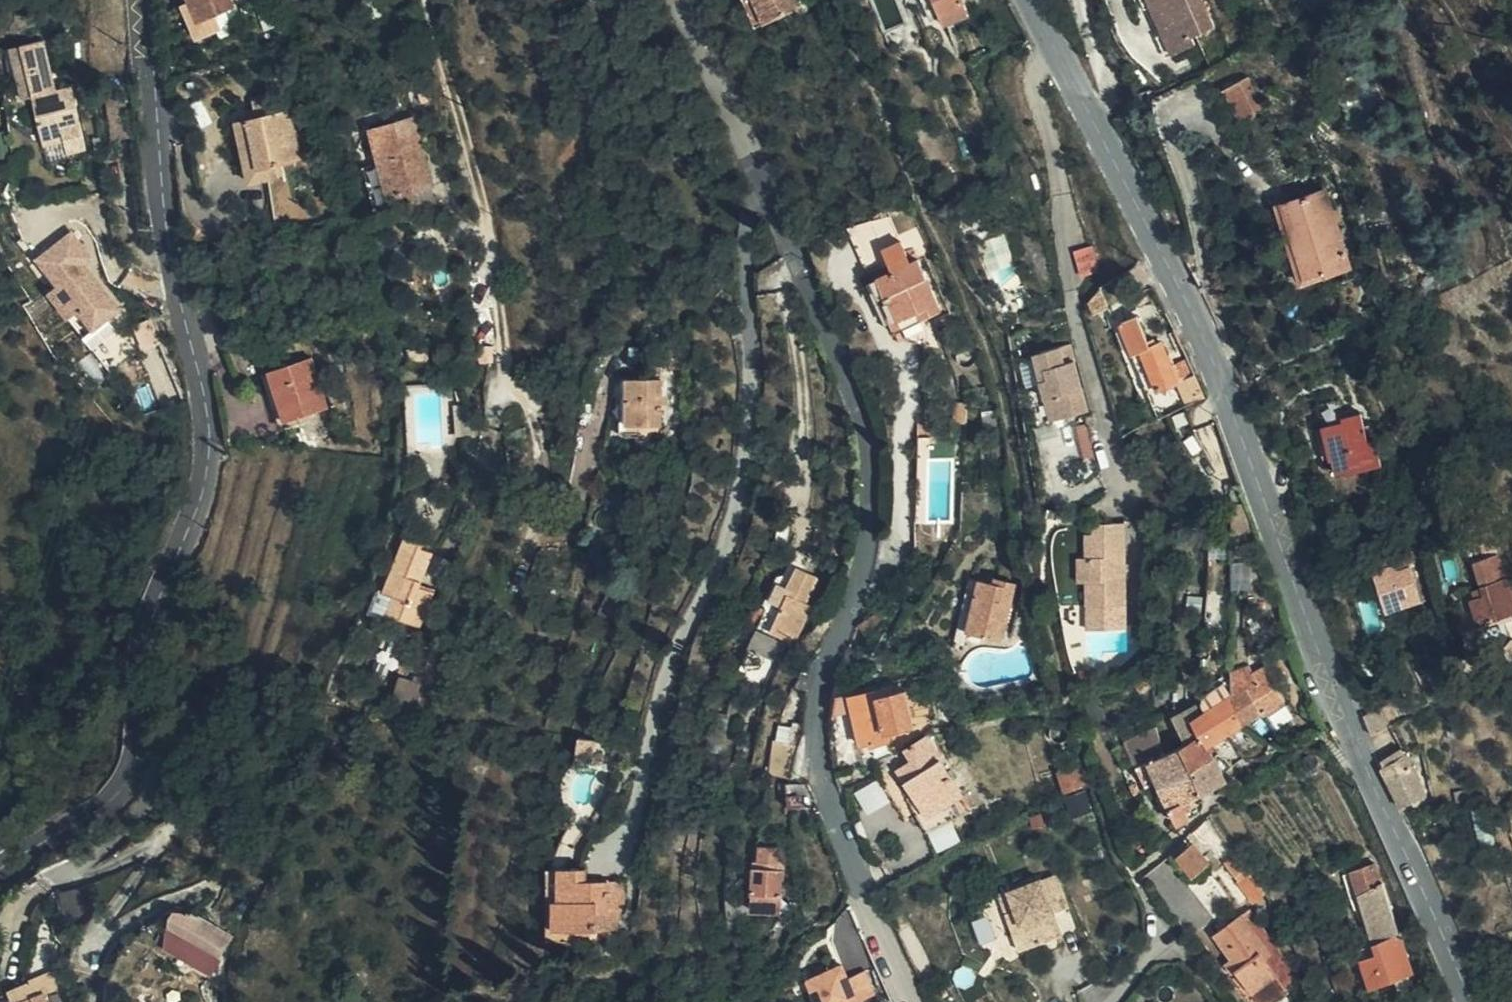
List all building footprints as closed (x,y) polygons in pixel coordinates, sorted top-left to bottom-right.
[(230,0),(189,0),(198,20),(232,5),(230,0)] [(800,0),(747,0),(757,29),(804,11),(800,0)] [(911,9),(920,5),(918,0),(907,0),(911,9)] [(920,5),(927,21),(954,8),(951,0),(918,0),(920,5)] [(1193,0),(1143,0),(1164,46),(1186,36),(1182,29),(1203,20),(1193,0)] [(15,50),(11,35),(0,39),(0,50),(15,50)] [(6,97),(21,146),(42,139),(46,155),(64,149),(45,87),(28,92),(15,50),(0,50),(0,78),(6,97)] [(1213,82),(1229,115),(1256,102),(1240,69),(1213,82)] [(256,93),(237,100),(216,107),(233,157),(263,147),(287,139),(270,88),(256,93)] [(416,121),(390,128),(375,131),(389,199),(417,194),(431,189),(416,121)] [(263,147),(233,157),(236,169),(268,159),(263,147)] [(1348,274),(1326,195),(1281,208),(1303,287),(1348,274)] [(73,228),(40,252),(61,282),(52,288),(87,338),(130,308),(73,228)] [(932,311),(911,259),(867,278),(877,304),(882,302),(890,321),(908,314),(912,321),(932,311)] [(1161,365),(1154,348),(1149,350),(1140,325),(1135,327),(1131,318),(1128,320),(1118,293),(1095,303),(1130,400),(1154,391),(1145,371),(1161,365)] [(1178,358),(1171,341),(1154,348),(1161,365),(1178,358)] [(1072,348),(1044,354),(1052,384),(1041,386),(1051,428),(1088,419),(1072,348)] [(1052,384),(1044,354),(1034,357),(1041,386),(1052,384)] [(273,367),(283,420),(328,410),(316,357),(273,367)] [(664,379),(631,379),(632,428),(665,427),(664,379)] [(1353,477),(1355,481),(1387,469),(1380,444),(1377,446),(1367,416),(1347,423),(1348,427),(1329,432),(1334,457),(1345,480),(1353,477)] [(1131,525),(1098,525),(1098,538),(1090,538),(1090,560),(1081,561),(1081,585),(1092,585),(1092,605),(1131,605),(1131,525)] [(398,598),(391,615),(422,627),(435,595),(420,590),(434,555),(419,549),(421,542),(407,537),(385,592),(398,598)] [(1365,596),(1399,585),(1385,540),(1351,551),(1365,596)] [(1465,619),(1502,607),(1481,543),(1454,552),(1466,589),(1456,592),(1465,619)] [(770,634),(792,642),(808,604),(798,599),(809,571),(792,564),(781,593),(786,595),(770,634)] [(968,649),(985,655),(989,643),(1005,646),(1017,583),(999,578),(999,585),(974,581),(963,628),(970,629),(968,649)] [(389,620),(391,615),(398,598),(385,592),(380,590),(371,613),(389,620)] [(1131,629),(1131,605),(1092,605),(1092,629),(1131,629)] [(1215,681),(1228,707),(1249,695),(1252,700),(1275,689),(1262,660),(1224,677),(1215,681)] [(395,699),(415,706),(423,683),(403,676),(395,699)] [(1184,696),(1178,698),(1190,725),(1228,707),(1215,681),(1184,696)] [(902,728),(918,723),(907,691),(890,695),(902,728)] [(878,736),(902,728),(890,695),(865,702),(878,736)] [(1151,740),(1161,763),(1199,744),(1190,725),(1178,698),(1161,704),(1172,731),(1151,740)] [(880,741),(878,736),(865,702),(838,709),(853,750),(865,746),(880,741)] [(1373,713),(1381,734),(1405,726),(1397,707),(1373,713)] [(1133,715),(1102,731),(1109,748),(1120,742),(1135,775),(1161,763),(1151,740),(1138,713),(1133,715)] [(900,747),(907,767),(924,759),(912,740),(900,747)] [(761,777),(785,775),(785,742),(763,741),(761,777)] [(1034,749),(1038,760),(1056,748),(1054,741),(1034,749)] [(1124,767),(1129,778),(1135,775),(1120,742),(1109,748),(1119,771),(1124,767)] [(1171,783),(1208,764),(1199,744),(1161,763),(1171,783)] [(879,773),(883,779),(907,767),(900,747),(891,752),(897,762),(879,773)] [(1056,748),(1038,760),(1049,792),(1066,785),(1056,748)] [(1412,751),(1386,762),(1389,769),(1415,759),(1412,751)] [(917,834),(955,810),(929,756),(928,757),(924,759),(907,767),(883,779),(917,834)] [(1415,759),(1389,769),(1396,788),(1397,789),(1424,776),(1415,759)] [(1424,776),(1397,789),(1402,801),(1430,791),(1424,776)] [(870,810),(890,798),(878,777),(858,788),(870,810)] [(1146,797),(1149,808),(1150,808),(1173,799),(1171,783),(1146,796),(1146,797)] [(1168,827),(1155,835),(1163,844),(1175,837),(1168,827)] [(760,841),(758,862),(786,864),(788,844),(760,841)] [(1213,891),(1224,882),(1200,844),(1189,851),(1213,891)] [(1348,845),(1323,852),(1346,916),(1347,917),(1361,958),(1385,950),(1348,845)] [(772,913),(774,869),(746,868),(743,912),(772,913)] [(560,933),(561,870),(547,870),(547,945),(594,948),(595,934),(560,933)] [(589,871),(561,870),(560,933),(595,934),(596,912),(622,913),(622,885),(589,884),(589,871)] [(1037,877),(1051,912),(1070,904),(1056,870),(1037,877)] [(1061,934),(1051,912),(1037,877),(1006,890),(1010,902),(1030,947),(1061,934)] [(1168,915),(1188,902),(1177,881),(1156,895),(1168,915)] [(1239,931),(1216,899),(1187,920),(1226,974),(1250,957),(1234,936),(1239,931)] [(1016,951),(1030,947),(1010,902),(997,906),(1016,951)] [(171,945),(183,921),(165,911),(147,942),(168,954),(171,945)] [(194,927),(183,921),(171,945),(168,954),(177,959),(179,955),(181,949),(194,927)] [(179,955),(201,953),(204,948),(201,945),(207,934),(194,927),(181,949),(179,955)] [(179,955),(177,959),(192,968),(201,953),(179,955)] [(853,1001),(843,982),(832,964),(799,983),(810,1001),(850,1001),(853,1001)] [(843,982),(853,1001),(868,993),(856,974),(843,982)] [(57,990),(16,994),(17,1001),(58,1001),(57,990)]
